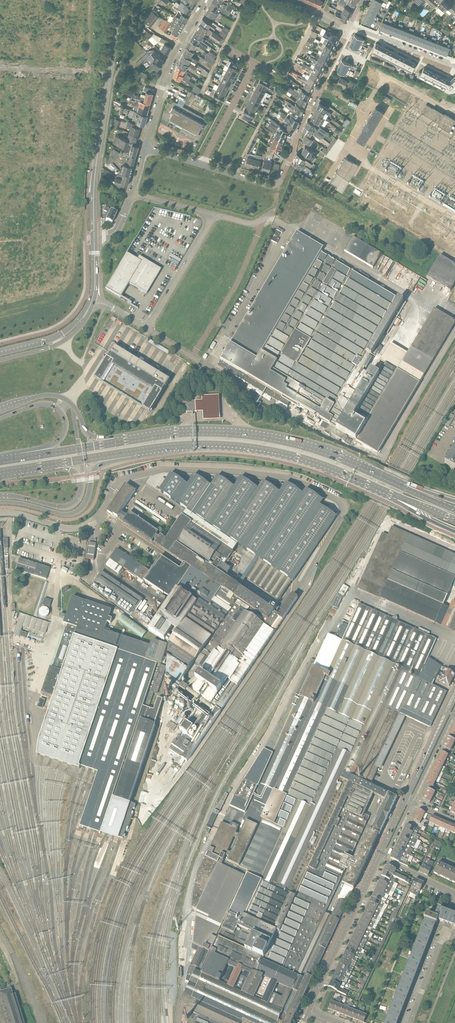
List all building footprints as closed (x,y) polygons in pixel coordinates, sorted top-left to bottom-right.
[(180,4),(177,7),(177,8),(179,10),(187,15),(187,16),(189,13),(189,14),(193,9),(189,5),(190,3),(187,0),(183,0),(180,4)] [(194,0),(187,0),(190,3),(189,5),(193,9),(197,3),(194,0)] [(231,12),(234,7),(228,4),(226,6),(221,3),(222,0),(213,0),(212,2),(231,12)] [(380,7),(381,8),(382,6),(381,5),(382,2),(377,0),(373,0),(371,3),(380,7)] [(430,4),(426,8),(430,12),(437,4),(441,0),(426,0),(430,4)] [(448,9),(454,2),(451,0),(443,0),(440,2),(442,4),(438,7),(444,13),(448,9)] [(229,15),(231,12),(212,2),(209,7),(216,11),(217,9),(229,15)] [(452,17),(454,14),(454,3),(454,2),(448,9),(452,12),(445,19),(448,22),(452,17)] [(369,7),(379,12),(380,11),(378,10),(380,7),(371,3),(369,7)] [(339,18),(342,12),(331,6),(327,4),(324,10),(327,11),(329,8),(335,12),(334,15),(339,18)] [(331,6),(342,12),(350,16),(352,11),(345,7),(343,10),(336,7),(332,4),(331,6)] [(216,11),(209,7),(205,14),(215,19),(218,13),(216,11)] [(378,14),(379,12),(369,7),(367,12),(375,16),(377,13),(378,14)] [(186,16),(187,15),(179,10),(176,15),(186,21),(188,17),(186,16)] [(145,21),(151,26),(159,17),(152,12),(145,21)] [(342,12),(339,18),(347,22),(350,16),(342,12)] [(365,16),(374,21),(375,20),(376,20),(377,17),(375,16),(367,12),(365,16)] [(176,39),(181,29),(186,21),(176,15),(174,15),(173,18),(170,16),(167,21),(165,20),(164,20),(159,28),(165,31),(166,32),(168,30),(169,28),(173,30),(170,35),(169,34),(169,36),(176,39)] [(373,23),(374,21),(365,16),(362,21),(370,25),(372,23),(373,23)] [(213,31),(213,32),(215,29),(211,26),(211,27),(210,26),(211,24),(203,18),(200,23),(209,28),(213,31)] [(380,29),(385,31),(390,19),(389,19),(387,23),(383,21),(380,29)] [(385,31),(391,34),(394,26),(390,24),(391,22),(391,20),(390,19),(385,31)] [(391,34),(397,36),(403,21),(400,19),(399,23),(400,23),(398,27),(394,26),(391,34)] [(402,38),(405,30),(401,29),(402,24),(403,24),(405,20),(403,20),(403,21),(397,36),(402,38)] [(196,30),(204,35),(209,28),(200,23),(196,30)] [(402,38),(408,40),(412,28),(411,27),(409,32),(405,30),(402,38)] [(408,40),(413,42),(416,35),(412,33),(414,28),(412,28),(408,40)] [(222,29),(218,35),(224,40),(228,33),(222,29)] [(424,47),(427,39),(428,36),(424,34),(425,33),(426,30),(425,29),(423,32),(419,44),(424,47)] [(193,35),(201,40),(210,47),(212,44),(206,39),(205,40),(202,38),(204,35),(196,30),(193,35)] [(326,37),(336,42),(339,37),(331,33),(332,33),(326,30),(324,34),(323,36),(326,37)] [(213,31),(210,36),(209,37),(218,43),(219,42),(222,45),(224,40),(218,35),(213,32),(213,31)] [(413,42),(419,44),(423,32),(422,32),(420,36),(416,35),(413,42)] [(150,34),(146,37),(149,40),(154,45),(155,45),(158,41),(153,36),(152,36),(150,34)] [(436,51),(439,43),(435,42),(436,37),(437,35),(436,34),(435,37),(430,49),(436,51)] [(190,40),(204,51),(207,53),(209,50),(207,49),(208,49),(207,48),(207,47),(199,42),(201,40),(193,35),(190,40)] [(351,41),(349,45),(350,46),(358,50),(360,51),(365,40),(363,39),(355,35),(353,39),(352,39),(351,41)] [(307,41),(312,44),(314,42),(315,39),(310,36),(307,41)] [(424,47),(430,49),(435,37),(434,36),(431,40),(427,39),(424,47)] [(333,48),(336,42),(326,37),(323,42),(333,48)] [(160,41),(164,43),(163,46),(161,49),(168,54),(172,47),(171,47),(167,45),(168,41),(161,38),(160,41)] [(148,50),(152,47),(145,39),(141,43),(148,50)] [(446,41),(441,53),(447,55),(450,48),(446,46),(447,42),(448,42),(449,40),(447,39),(446,41)] [(203,53),(204,51),(190,40),(187,45),(195,51),(196,49),(196,48),(203,53)] [(436,51),(441,53),(446,41),(445,41),(442,45),(439,43),(436,51)] [(333,48),(323,42),(321,46),(314,42),(312,44),(318,47),(330,53),(333,48)] [(376,43),(372,51),(372,52),(375,53),(375,54),(381,57),(382,57),(388,60),(388,61),(394,64),(395,63),(402,67),(401,68),(407,71),(408,70),(411,72),(412,70),(416,63),(410,61),(410,60),(408,59),(397,54),(397,53),(395,52),(395,53),(384,47),(382,45),(381,46),(376,43)] [(183,53),(196,64),(198,61),(191,56),(193,54),(194,52),(187,46),(183,53)] [(308,53),(310,49),(304,46),(301,52),(307,54),(308,53)] [(328,58),(330,53),(318,47),(316,49),(322,51),(320,54),(328,58)] [(147,52),(161,67),(164,61),(154,50),(148,51),(147,52)] [(157,70),(161,67),(147,52),(136,63),(139,65),(145,59),(150,64),(150,63),(157,70)] [(195,65),(196,64),(183,53),(180,59),(195,70),(197,67),(195,65)] [(212,61),(214,59),(208,54),(207,53),(205,56),(212,61)] [(310,54),(308,53),(307,54),(310,56),(325,64),(328,58),(320,54),(318,53),(316,57),(310,54)] [(322,69),(325,64),(310,56),(309,58),(313,61),(312,64),(322,69)] [(193,73),(195,70),(180,59),(178,64),(185,70),(187,68),(193,73)] [(339,66),(336,70),(345,75),(347,76),(352,65),(350,64),(342,60),(340,64),(339,64),(338,66),(339,66)] [(238,71),(240,66),(231,61),(228,66),(229,66),(237,71),(238,71)] [(319,75),(322,69),(312,64),(310,67),(303,63),(302,65),(302,66),(319,75)] [(176,70),(189,80),(190,78),(189,78),(190,77),(186,74),(187,72),(185,70),(178,64),(176,70)] [(235,76),(237,71),(229,66),(226,71),(235,76)] [(317,80),(319,75),(302,66),(301,68),(311,73),(309,76),(317,80)] [(420,75),(445,88),(444,89),(449,92),(454,91),(454,90),(454,76),(453,78),(450,81),(447,79),(424,68),(422,72),(420,75)] [(189,80),(176,70),(173,75),(180,80),(182,78),(194,87),(192,90),(198,94),(201,89),(189,80)] [(232,81),(235,76),(226,71),(223,76),(232,81)] [(314,85),(317,80),(309,76),(306,75),(305,78),(298,74),(297,76),(297,77),(314,85)] [(232,81),(223,76),(221,81),(230,86),(232,81)] [(268,87),(271,82),(261,77),(258,82),(259,82),(268,87)] [(310,93),(314,85),(297,77),(296,79),(305,83),(303,87),(304,87),(303,88),(310,93)] [(337,83),(345,87),(348,81),(340,77),(337,83)] [(230,86),(221,81),(218,86),(227,90),(230,86)] [(256,87),(265,92),(268,87),(259,82),(256,87)] [(225,95),(227,90),(218,86),(216,90),(215,91),(225,96),(225,95)] [(254,92),(262,97),(265,92),(256,87),(254,92)] [(294,90),(307,100),(309,95),(301,89),(299,87),(297,90),(295,88),(294,90)] [(304,106),(307,100),(294,90),(292,92),(294,94),(293,97),(296,100),(304,106)] [(134,99),(150,104),(153,93),(150,92),(147,91),(145,96),(141,94),(140,97),(137,96),(134,99)] [(222,100),(225,96),(215,91),(213,95),(222,100)] [(404,104),(381,91),(378,97),(400,110),(404,104)] [(251,97),(260,101),(262,97),(254,92),(251,97)] [(249,101),(257,106),(260,101),(251,97),(249,101)] [(149,108),(150,104),(134,99),(135,99),(134,101),(131,101),(129,102),(149,108)] [(246,106),(255,111),(257,106),(249,101),(246,106)] [(147,114),(149,108),(129,102),(129,103),(133,104),(132,106),(138,108),(137,111),(147,114)] [(200,135),(208,120),(182,106),(183,105),(178,103),(178,104),(175,102),(175,103),(174,105),(168,102),(166,106),(168,107),(165,112),(171,115),(170,118),(200,135)] [(287,104),(301,114),(304,108),(303,108),(296,103),(294,106),(288,102),(287,104)] [(329,111),(328,112),(326,111),(328,108),(319,102),(317,107),(325,113),(329,116),(330,116),(332,113),(329,111)] [(301,115),(301,114),(287,104),(285,106),(292,111),(290,114),(298,120),(301,115)] [(421,112),(428,116),(433,108),(426,104),(421,112)] [(243,111),(252,116),(255,111),(246,106),(243,111)] [(356,139),(364,144),(384,111),(376,106),(356,139)] [(322,117),(325,113),(317,107),(314,113),(322,117)] [(454,135),(454,119),(444,113),(435,107),(429,116),(439,122),(438,125),(454,135)] [(132,122),(138,124),(144,126),(148,116),(134,111),(132,116),(133,117),(132,122)] [(298,120),(290,114),(289,113),(287,115),(283,112),(280,116),(296,127),(299,120),(298,120)] [(325,120),(322,117),(314,113),(311,119),(319,124),(319,123),(323,125),(325,120)] [(296,127),(280,116),(278,118),(285,123),(283,125),(285,127),(292,132),(296,127)] [(305,125),(322,138),(327,132),(320,127),(318,129),(314,127),(316,126),(308,120),(305,125)] [(138,124),(132,122),(128,121),(127,126),(131,127),(129,132),(138,135),(140,128),(137,127),(138,124)] [(269,124),(286,136),(288,131),(280,125),(278,124),(276,125),(271,121),(269,124)] [(283,142),(286,136),(269,124),(267,127),(273,132),(272,133),(273,134),(283,142)] [(320,140),(322,138),(305,125),(303,130),(306,133),(305,134),(309,137),(312,134),(320,140)] [(123,138),(133,141),(136,142),(138,135),(129,132),(128,136),(124,135),(123,138)] [(281,147),(283,142),(273,134),(270,138),(270,139),(281,147)] [(309,137),(305,134),(303,139),(310,145),(314,140),(309,137)] [(125,153),(136,156),(139,146),(132,144),(133,141),(123,138),(116,136),(113,143),(117,145),(118,145),(125,147),(124,152),(125,153)] [(280,150),(281,147),(270,139),(267,143),(270,145),(270,146),(270,145),(271,146),(278,151),(279,150),(280,150)] [(253,142),(252,142),(246,153),(248,155),(249,153),(255,143),(253,142)] [(315,152),(311,149),(305,145),(302,152),(312,159),(311,162),(313,163),(317,158),(315,157),(313,155),(315,152)] [(327,154),(329,151),(326,149),(325,148),(322,151),(321,150),(319,153),(324,158),(327,154)] [(124,163),(133,166),(136,156),(125,153),(124,154),(125,154),(124,159),(123,158),(122,163),(124,163)] [(255,155),(249,153),(248,155),(248,156),(245,164),(252,166),(254,158),(255,155)] [(258,168),(261,160),(261,159),(264,160),(266,154),(263,153),(262,156),(256,154),(255,155),(254,158),(252,166),(258,168)] [(295,159),(305,166),(306,164),(310,167),(312,164),(297,153),(295,159)] [(343,177),(349,181),(359,165),(353,161),(353,162),(345,157),(337,172),(344,176),(343,177)] [(297,165),(304,171),(307,167),(305,166),(295,159),(293,163),(297,165)] [(264,161),(262,169),(269,172),(270,168),(272,163),(264,161)] [(120,172),(131,175),(133,166),(124,163),(123,167),(121,166),(120,172)] [(396,172),(399,172),(399,168),(394,168),(394,164),(389,164),(390,169),(396,169),(396,172)] [(117,176),(116,177),(111,174),(109,176),(115,180),(115,182),(128,186),(131,175),(120,172),(119,172),(118,175),(120,176),(120,179),(118,178),(119,177),(117,176)] [(337,182),(334,187),(340,191),(343,187),(337,182)] [(430,197),(442,203),(446,196),(435,189),(430,197)] [(107,212),(103,219),(112,223),(117,213),(105,208),(104,211),(107,212)] [(336,261),(329,257),(321,252),(323,248),(297,232),(221,361),(218,366),(236,377),(245,382),(279,402),(287,408),(288,407),(287,407),(290,402),(329,425),(326,430),(336,436),(342,440),(345,434),(356,441),(378,454),(433,361),(454,324),(454,321),(434,309),(411,348),(406,357),(388,347),(380,361),(385,364),(379,375),(371,371),(369,375),(362,370),(363,368),(366,369),(373,359),(369,357),(370,355),(371,356),(372,355),(374,356),(376,353),(374,352),(378,344),(379,345),(385,336),(384,335),(385,333),(387,334),(397,318),(406,303),(398,298),(336,261)] [(373,268),(381,254),(353,237),(344,251),(373,268)] [(129,285),(147,295),(161,271),(140,258),(138,261),(127,255),(106,290),(121,299),(129,285)] [(450,292),(454,284),(454,265),(443,258),(430,280),(450,292)] [(150,342),(168,354),(170,351),(151,339),(150,342)] [(150,413),(171,380),(115,345),(97,375),(94,379),(150,413)] [(202,401),(196,401),(197,412),(203,412),(203,421),(220,420),(219,396),(202,396),(202,401)] [(186,413),(197,412),(196,401),(186,402),(186,413)] [(252,408),(256,411),(261,403),(257,401),(252,408)] [(451,423),(454,417),(454,416),(451,414),(447,421),(451,423)] [(446,467),(454,472),(454,451),(446,467)] [(272,606),(271,606),(270,608),(240,588),(246,579),(279,601),(292,582),(293,582),(336,518),(337,516),(336,516),(320,505),(324,500),(306,489),(303,494),(286,482),(280,492),(263,481),(258,489),(241,477),(234,487),(217,476),(211,486),(194,475),(187,485),(171,474),(159,491),(257,557),(239,583),(227,575),(231,569),(225,565),(227,562),(229,562),(231,559),(232,559),(235,554),(233,553),(234,552),(223,544),(192,524),(182,517),(166,540),(161,536),(160,538),(157,536),(159,532),(140,519),(140,518),(139,518),(139,519),(130,512),(127,516),(121,512),(136,491),(126,484),(108,511),(108,513),(113,516),(113,515),(118,518),(119,515),(125,519),(123,522),(152,542),(153,541),(156,543),(155,544),(184,564),(191,569),(171,599),(149,631),(165,642),(173,630),(178,633),(170,645),(167,677),(166,682),(165,688),(165,693),(170,693),(170,689),(172,686),(173,684),(181,690),(180,691),(186,694),(187,693),(211,709),(207,714),(197,708),(177,694),(171,702),(192,716),(172,745),(172,746),(169,750),(182,758),(187,762),(241,683),(283,621),(298,598),(293,594),(279,615),(274,612),(275,611),(270,608),(272,606)] [(167,524),(168,522),(136,500),(135,502),(167,524)] [(448,595),(454,578),(454,555),(386,524),(357,588),(380,599),(398,607),(435,623),(444,605),(448,595)] [(94,560),(96,544),(88,543),(86,559),(94,560)] [(144,581),(171,599),(191,569),(184,564),(180,569),(161,556),(150,572),(117,549),(111,559),(144,582),(144,581)] [(33,576),(46,580),(50,568),(19,559),(18,564),(16,570),(21,571),(24,571),(24,572),(33,575),(33,576)] [(115,570),(119,565),(110,559),(106,565),(115,570)] [(134,613),(144,600),(102,571),(93,584),(134,613)] [(338,594),(344,597),(349,588),(344,585),(338,594)] [(333,606),(337,608),(341,600),(338,598),(339,597),(337,596),(333,606)] [(86,602),(77,599),(76,598),(75,598),(73,597),(66,616),(60,614),(59,617),(65,619),(64,624),(68,625),(67,629),(66,628),(53,668),(51,667),(41,694),(53,698),(35,754),(79,769),(80,766),(98,772),(80,826),(117,839),(118,837),(123,839),(127,827),(129,828),(133,816),(131,815),(135,805),(130,803),(155,725),(154,725),(163,700),(158,698),(154,710),(148,708),(154,693),(157,694),(166,667),(161,665),(167,646),(152,641),(151,646),(150,646),(110,633),(111,631),(105,629),(107,623),(111,624),(112,619),(109,618),(111,610),(100,606),(86,602)] [(42,605),(49,607),(51,600),(44,598),(42,605)] [(453,631),(454,627),(454,601),(453,600),(441,626),(453,631)] [(189,1018),(187,1022),(290,1022),(339,920),(347,903),(371,853),(373,849),(372,849),(379,834),(380,834),(388,818),(390,819),(391,815),(389,814),(397,798),(370,785),(378,768),(375,766),(402,709),(432,723),(447,692),(432,685),(419,678),(421,673),(436,639),(359,604),(342,641),(328,635),(308,678),(305,677),(297,695),(295,694),(281,723),(261,754),(244,780),(234,798),(224,821),(222,824),(210,849),(206,859),(198,875),(196,884),(193,893),(192,907),(197,909),(193,944),(192,950),(197,952),(192,963),(191,965),(189,970),(187,975),(193,977),(190,983),(181,1002),(188,1005),(183,1015),(189,1018)] [(51,614),(44,607),(38,613),(45,620),(51,614)] [(45,634),(49,623),(20,613),(13,634),(25,638),(27,633),(21,631),(23,626),(45,634)] [(147,632),(122,614),(118,620),(142,639),(147,632)] [(342,622),(336,638),(339,639),(339,638),(343,639),(348,624),(342,622)] [(432,685),(435,680),(441,666),(429,658),(421,673),(419,678),(432,685)] [(444,674),(441,678),(439,683),(447,687),(449,687),(451,683),(453,678),(454,674),(446,669),(444,674)] [(173,731),(176,727),(170,722),(166,726),(173,731)] [(453,746),(454,742),(454,741),(448,737),(446,743),(453,746)] [(443,748),(450,752),(453,746),(446,743),(443,748)] [(446,760),(448,755),(441,752),(439,757),(446,760)] [(446,760),(439,757),(436,763),(443,766),(446,760)] [(180,769),(181,767),(178,764),(174,762),(170,767),(174,770),(174,771),(177,773),(180,769)] [(436,763),(435,764),(434,768),(441,771),(443,766),(436,763)] [(434,768),(432,771),(431,773),(438,776),(441,771),(434,768)] [(431,773),(429,779),(436,782),(438,776),(431,773)] [(429,779),(427,782),(426,784),(433,787),(436,782),(429,779)] [(426,795),(433,798),(435,793),(428,789),(426,795)] [(208,834),(217,815),(219,814),(219,813),(228,795),(226,794),(212,814),(206,828),(205,832),(208,834)] [(423,800),(430,804),(433,798),(426,795),(423,800)] [(416,815),(423,818),(425,813),(418,810),(416,815)] [(416,815),(413,820),(420,823),(423,818),(416,815)] [(429,823),(435,825),(438,818),(432,816),(429,823)] [(435,825),(440,828),(443,820),(438,818),(435,825)] [(440,828),(445,830),(448,823),(443,820),(440,828)] [(445,830),(451,832),(454,825),(448,823),(445,830)] [(404,829),(420,836),(422,838),(423,836),(419,834),(420,831),(407,824),(404,829)] [(419,838),(420,836),(404,829),(403,833),(415,839),(420,841),(421,839),(419,838)] [(401,837),(409,841),(416,844),(417,842),(414,840),(415,839),(403,833),(401,837)] [(399,841),(408,845),(414,848),(415,846),(409,843),(409,841),(401,837),(399,841)] [(397,845),(406,849),(412,852),(413,850),(407,847),(408,845),(399,841),(397,845)] [(395,849),(410,856),(412,857),(413,855),(405,851),(406,849),(397,845),(395,849)] [(393,853),(404,858),(408,860),(408,861),(412,863),(413,860),(409,858),(410,856),(395,849),(393,853)] [(408,867),(409,864),(405,862),(403,861),(404,858),(393,853),(391,858),(408,867)] [(419,872),(423,874),(427,866),(429,862),(427,861),(428,860),(425,859),(419,872)] [(434,873),(440,876),(445,864),(439,861),(434,873)] [(423,874),(428,876),(431,868),(432,868),(434,863),(430,862),(429,862),(427,866),(423,874)] [(445,864),(440,876),(446,879),(452,867),(445,864)] [(408,884),(410,881),(394,873),(396,870),(387,865),(384,872),(393,876),(397,878),(408,884)] [(446,879),(452,882),(454,876),(454,869),(452,867),(446,879)] [(382,877),(395,883),(395,881),(391,879),(393,876),(384,872),(382,877)] [(393,887),(395,883),(382,877),(380,880),(393,887)] [(409,892),(413,894),(420,881),(416,879),(409,892)] [(391,891),(393,887),(380,880),(378,885),(391,891)] [(413,894),(418,896),(424,883),(420,881),(413,894)] [(389,895),(391,891),(378,885),(376,889),(389,895)] [(388,896),(389,895),(376,889),(374,893),(387,899),(388,897),(387,897),(388,895),(388,896)] [(385,903),(387,899),(374,893),(372,897),(385,903)] [(383,907),(385,903),(372,897),(370,901),(383,907)] [(381,912),(383,907),(370,901),(368,906),(381,912)] [(379,916),(381,912),(368,906),(366,910),(379,916)] [(452,913),(439,908),(435,916),(435,918),(438,920),(447,924),(452,925),(454,918),(454,915),(452,913)] [(377,920),(379,916),(366,910),(364,914),(377,920)] [(435,918),(435,916),(427,913),(425,918),(426,919),(436,922),(437,923),(438,920),(435,918)] [(375,924),(377,920),(364,914),(362,918),(375,924)] [(373,929),(375,924),(362,918),(360,922),(372,928),(373,929)] [(436,922),(426,919),(422,927),(432,931),(436,922)] [(371,930),(372,928),(360,922),(358,927),(371,933),(372,931),(371,930)] [(369,937),(371,933),(358,927),(356,931),(369,937)] [(429,939),(432,931),(422,927),(419,935),(429,939)] [(354,935),(364,940),(367,941),(368,939),(365,938),(366,936),(369,937),(356,931),(354,935)] [(352,939),(365,945),(366,943),(363,942),(364,940),(354,935),(352,939)] [(419,935),(416,943),(426,947),(429,939),(419,935)] [(365,946),(365,945),(352,939),(350,943),(363,949),(365,946)] [(361,954),(363,949),(350,943),(348,947),(361,954)] [(416,943),(413,951),(423,955),(426,947),(416,943)] [(348,947),(346,952),(356,957),(359,958),(361,954),(348,947)] [(413,951),(410,959),(420,963),(423,955),(413,951)] [(356,957),(346,952),(344,956),(357,962),(358,960),(356,959),(356,957)] [(354,967),(357,962),(344,956),(342,960),(354,966),(354,967)] [(386,1022),(397,1022),(420,963),(410,959),(386,1022)] [(353,968),(354,966),(342,960),(340,964),(353,970),(354,968),(353,968)] [(351,975),(353,970),(340,964),(338,968),(351,975)] [(348,979),(351,975),(338,968),(336,973),(348,979)] [(348,979),(336,973),(334,977),(346,983),(348,979)] [(334,977),(332,981),(340,986),(344,988),(346,983),(334,977)] [(329,987),(346,995),(348,992),(339,988),(340,986),(332,981),(329,987)] [(11,988),(0,992),(0,1008),(5,1022),(21,1022),(11,988)] [(328,1009),(334,1011),(337,1003),(331,1001),(328,1009)] [(340,1014),(343,1006),(337,1003),(334,1011),(340,1014)] [(346,1016),(349,1008),(347,1007),(343,1006),(340,1014),(346,1016)] [(346,1016),(352,1018),(355,1010),(349,1008),(346,1016)] [(352,1018),(358,1020),(361,1012),(355,1010),(352,1018)] [(364,1022),(367,1015),(361,1012),(358,1020),(364,1022)]
